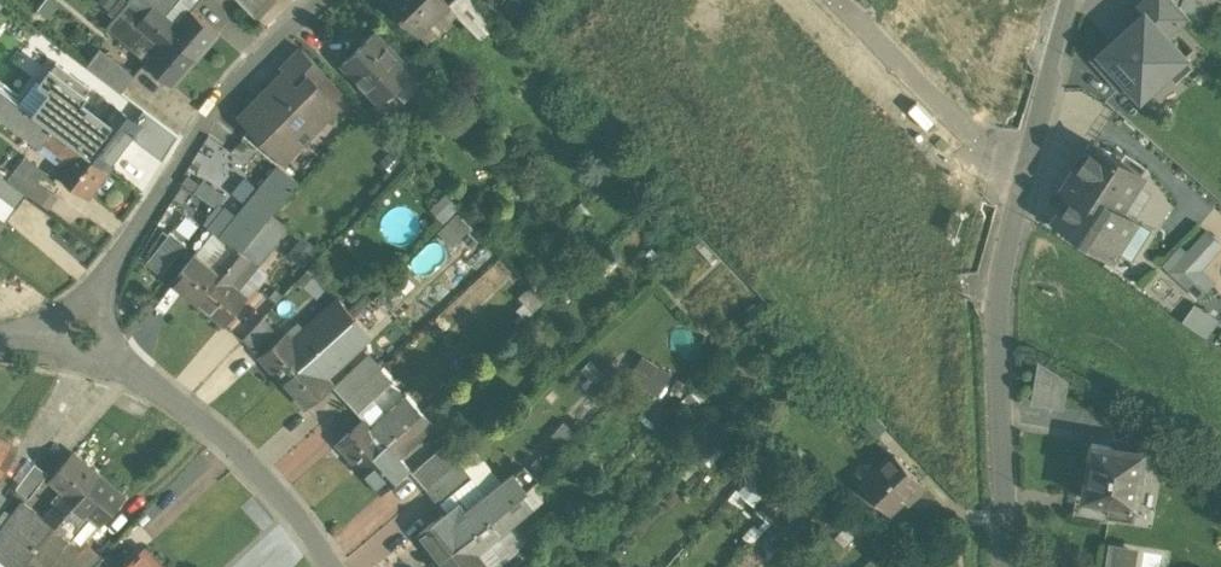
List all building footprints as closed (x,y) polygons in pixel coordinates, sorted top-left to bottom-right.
[(129,1),(144,14),(154,3),(150,0),(128,0),(129,1)] [(154,3),(165,13),(177,0),(150,0),(154,3)] [(256,18),(274,0),(238,0),(256,18)] [(446,0),(387,0),(418,33),(449,4),(449,3),(446,0)] [(478,0),(452,0),(449,3),(449,4),(469,25),(472,22),(485,37),(500,23),(478,0)] [(1168,37),(1189,18),(1173,0),(1144,0),(1136,7),(1142,14),(1145,12),(1168,37)] [(1182,5),(1192,16),(1203,25),(1214,0),(1184,0),(1182,5)] [(159,46),(135,25),(144,14),(129,1),(106,26),(146,61),(159,46)] [(165,13),(154,3),(144,14),(169,35),(195,59),(217,34),(189,10),(177,23),(165,13)] [(1141,99),(1186,57),(1168,37),(1145,12),(1142,14),(1093,59),(1121,89),(1127,84),(1141,99)] [(169,35),(144,14),(135,25),(159,46),(169,35)] [(411,70),(374,31),(342,62),(379,100),(411,70)] [(159,46),(146,61),(173,85),(195,59),(169,35),(159,46)] [(303,48),(281,69),(284,73),(298,87),(311,74),(317,80),(326,72),(303,48)] [(135,76),(99,49),(87,66),(122,93),(135,76)] [(52,91),(35,113),(54,128),(80,149),(102,120),(81,103),(92,90),(57,63),(41,83),(52,91)] [(298,87),(284,73),(241,115),(264,137),(276,125),(296,145),(337,106),(314,83),(317,80),(311,74),(298,87)] [(0,88),(0,117),(40,147),(45,141),(45,140),(54,128),(35,113),(0,88)] [(102,120),(80,149),(107,169),(136,132),(134,122),(114,106),(102,120)] [(138,142),(163,161),(178,137),(143,110),(134,122),(136,132),(138,142)] [(80,149),(54,128),(45,140),(45,141),(70,160),(80,149)] [(1092,142),(1064,186),(1073,191),(1055,218),(1111,255),(1116,248),(1136,218),(1120,207),(1141,174),(1092,142)] [(107,169),(80,149),(70,160),(58,175),(86,196),(107,169)] [(45,171),(25,156),(18,166),(38,181),(45,171)] [(116,168),(139,191),(150,180),(127,157),(116,168)] [(278,165),(220,237),(227,243),(220,251),(232,261),(255,234),(298,181),(278,165)] [(18,166),(8,179),(26,193),(28,194),(38,181),(18,166)] [(1,174),(0,174),(0,196),(16,207),(26,193),(8,179),(1,174)] [(205,177),(197,190),(221,205),(229,192),(205,177)] [(455,245),(472,228),(459,215),(442,231),(455,245)] [(1151,228),(1136,218),(1116,248),(1131,258),(1151,228)] [(1206,230),(1169,269),(1187,286),(1198,273),(1193,268),(1218,241),(1206,230)] [(169,232),(146,259),(163,272),(185,244),(169,232)] [(232,261),(222,275),(238,288),(271,247),(255,234),(232,261)] [(210,264),(196,252),(172,281),(198,303),(222,275),(232,261),(220,251),(210,264)] [(1198,273),(1187,286),(1199,297),(1211,285),(1198,273)] [(238,288),(222,275),(198,303),(225,325),(248,296),(238,288)] [(289,331),(260,356),(282,381),(355,315),(340,298),(295,338),(289,331)] [(1218,321),(1194,304),(1182,321),(1206,338),(1218,321)] [(355,315),(282,381),(305,406),(333,381),(325,372),(369,331),(355,315)] [(263,316),(244,337),(254,349),(274,328),(263,316)] [(381,367),(369,354),(356,366),(368,379),(381,367)] [(654,404),(672,375),(645,358),(626,386),(654,404)] [(1068,380),(1038,360),(1030,403),(1063,408),(1068,380)] [(356,366),(335,386),(346,399),(368,379),(356,366)] [(393,381),(381,367),(368,379),(380,392),(393,381)] [(368,379),(346,399),(359,412),(380,392),(368,379)] [(421,411),(411,401),(400,411),(409,421),(421,411)] [(400,411),(377,432),(386,442),(409,421),(400,411)] [(432,424),(421,411),(409,421),(419,432),(420,434),(432,424)] [(377,432),(364,417),(337,442),(359,466),(386,442),(377,432)] [(419,432),(409,421),(386,442),(395,453),(419,432)] [(17,450),(0,438),(0,476),(17,450)] [(1130,441),(1114,438),(1112,445),(1091,442),(1083,494),(1082,497),(1110,501),(1134,505),(1135,505),(1144,450),(1129,448),(1130,441)] [(386,442),(359,466),(382,492),(409,468),(395,453),(386,442)] [(443,444),(412,472),(425,488),(457,460),(443,444)] [(100,473),(74,452),(51,480),(65,492),(45,516),(56,525),(100,473)] [(920,480),(893,453),(862,483),(889,511),(920,480)] [(457,460),(425,488),(438,505),(471,477),(457,460)] [(35,463),(16,488),(29,498),(48,473),(35,463)] [(537,477),(524,467),(514,474),(525,489),(537,477)] [(126,495),(100,473),(56,525),(66,534),(67,533),(71,537),(86,519),(85,517),(89,512),(102,523),(126,495)] [(466,511),(453,522),(445,512),(444,513),(416,535),(437,561),(465,539),(492,519),(510,505),(511,504),(523,492),(525,489),(514,474),(466,511)] [(471,477),(438,505),(444,513),(445,512),(459,502),(466,511),(487,495),(472,476),(471,477)] [(511,504),(510,505),(492,519),(500,530),(532,503),(523,492),(511,504)] [(1110,501),(1082,497),(1083,494),(1077,493),(1073,516),(1114,523),(1116,516),(1108,514),(1110,501)] [(25,501),(0,534),(0,556),(16,566),(23,566),(41,543),(56,525),(45,516),(25,501)] [(1134,505),(1110,501),(1108,514),(1116,516),(1132,518),(1134,505)] [(492,519),(465,539),(474,551),(500,530),(492,519)] [(437,561),(441,566),(484,566),(486,566),(474,551),(465,539),(437,561)] [(495,566),(523,566),(526,564),(535,554),(525,541),(495,566)] [(1111,545),(1108,566),(1127,566),(1130,549),(1111,545)] [(121,566),(162,566),(144,547),(121,566)] [(0,556),(0,566),(16,566),(0,556)] [(92,566),(115,566),(103,556),(92,566)]
